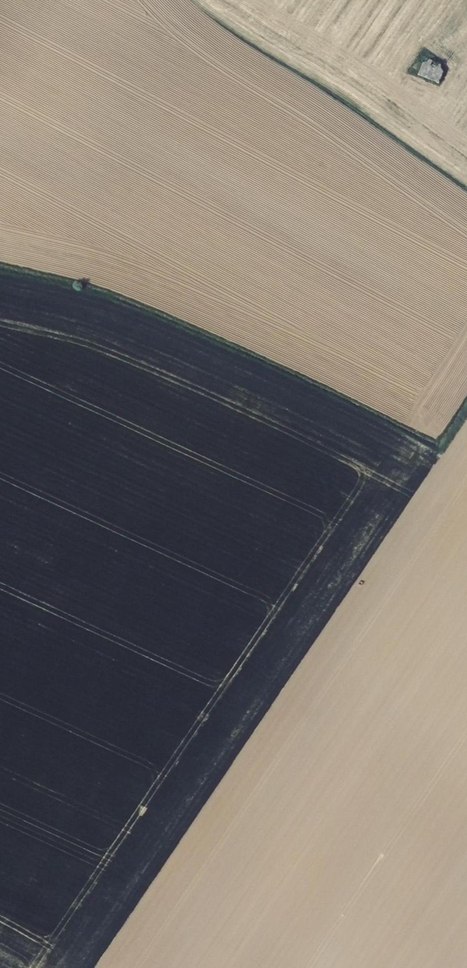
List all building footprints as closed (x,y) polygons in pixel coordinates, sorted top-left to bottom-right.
[(417,75),(438,83),(444,67),(423,59),(417,75)]
